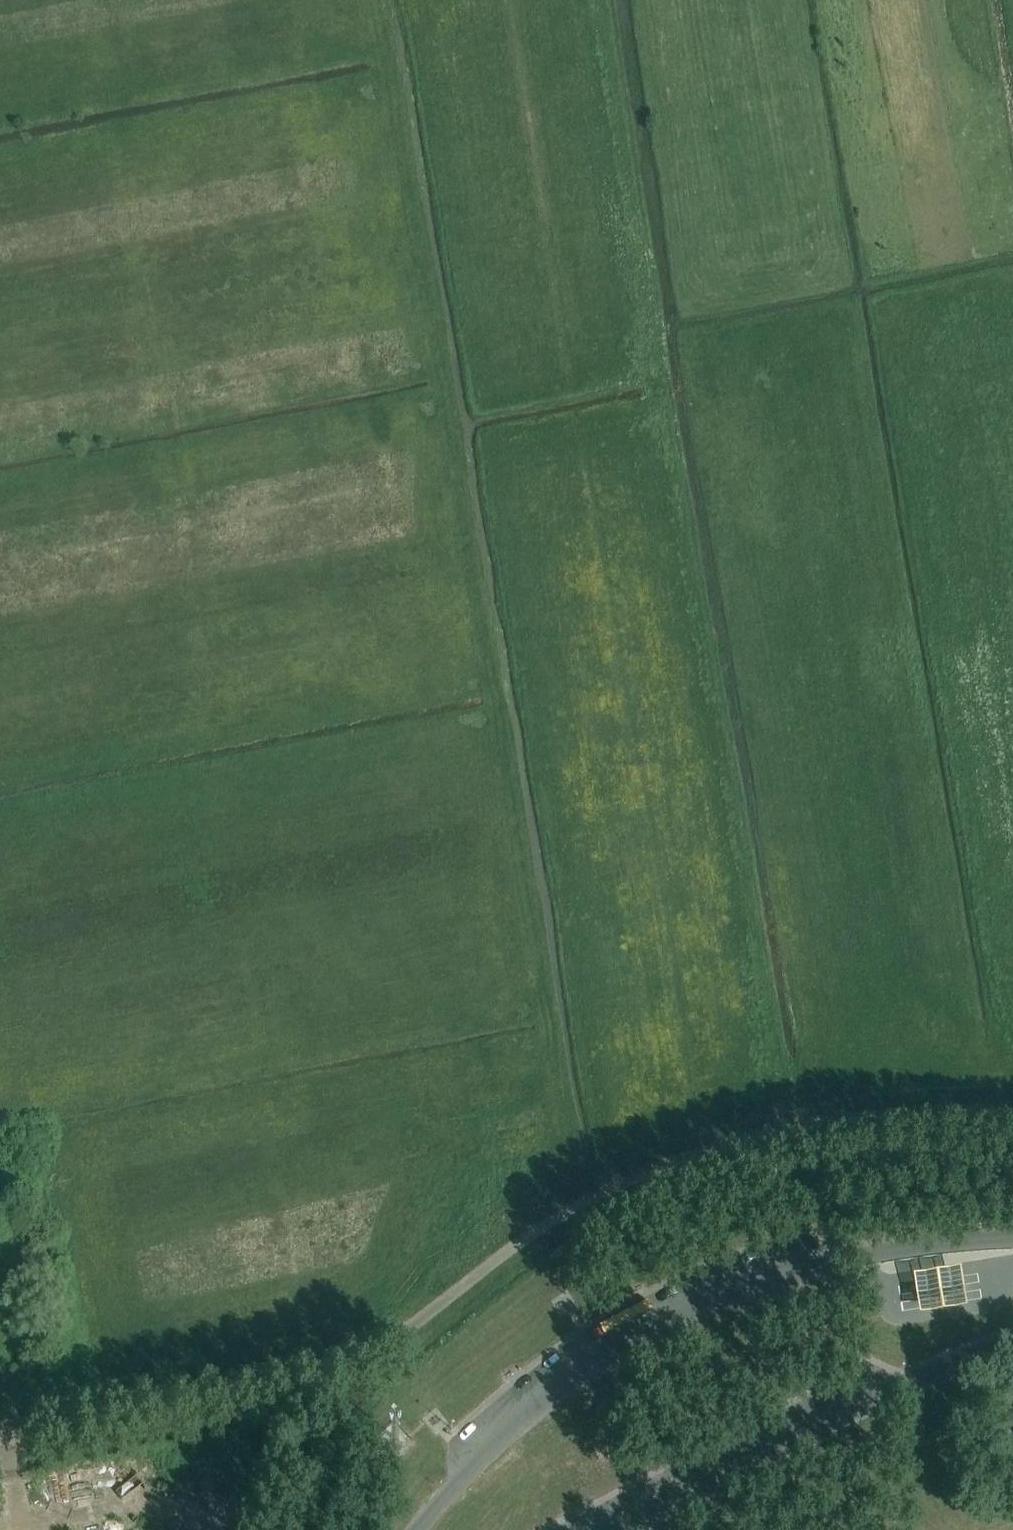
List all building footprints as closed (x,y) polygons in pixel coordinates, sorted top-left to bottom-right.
[(962,1268),(914,1274),(921,1315),(968,1307),(962,1268)] [(675,1469),(626,1493),(631,1502),(680,1478),(675,1469)]
